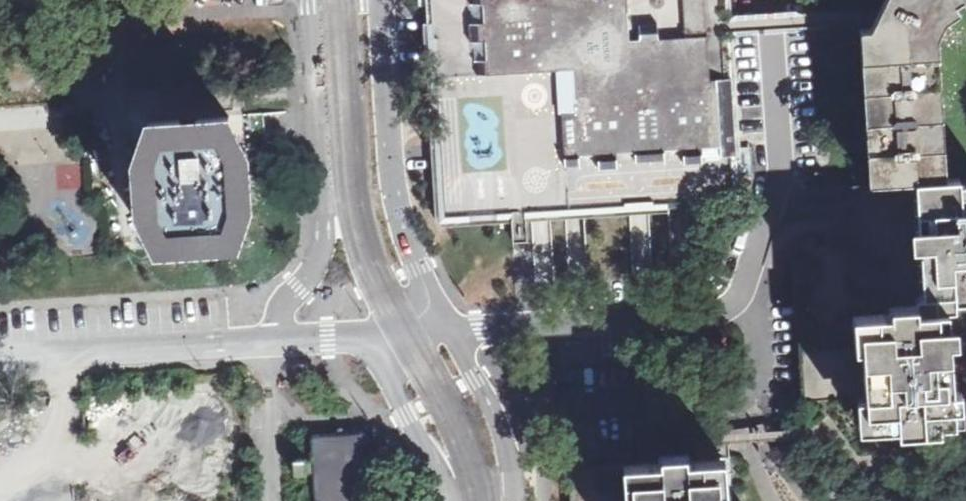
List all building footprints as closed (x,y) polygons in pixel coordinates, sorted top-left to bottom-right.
[(441,222),(543,216),(575,214),(680,207),(703,206),(740,203),(738,176),(728,24),(727,0),(427,0),(428,24),(424,24),(441,222)] [(871,26),(860,27),(865,93),(866,105),(872,184),(945,179),(934,34),(944,20),(959,9),(955,2),(958,0),(884,0),(871,26)] [(239,244),(236,209),(251,208),(249,188),(241,188),(240,171),(248,170),(247,149),(232,150),(229,117),(197,117),(197,127),(181,128),(181,120),(149,121),(150,157),(136,158),(137,178),(146,177),(146,194),(138,194),(140,216),(153,214),(157,249),(189,247),(189,239),(204,239),(206,247),(239,244)] [(58,167),(59,187),(82,186),(81,165),(58,167)] [(854,222),(860,302),(954,294),(953,276),(944,277),(939,196),(946,196),(945,184),(945,179),(872,184),(851,185),(851,189),(852,205),(854,222)] [(939,196),(944,277),(953,276),(954,294),(965,293),(965,210),(963,210),(962,195),(946,196),(939,196)] [(918,326),(917,311),(861,315),(869,427),(912,424),(911,408),(932,406),(931,375),(929,375),(928,358),(930,358),(929,341),(928,340),(927,326),(918,326)] [(368,459),(366,435),(365,433),(361,431),(344,432),(316,434),(312,437),(311,440),(312,450),(315,500),(370,500),(368,459)] [(730,456),(698,459),(625,463),(607,465),(606,451),(595,452),(596,466),(569,468),(571,500),(733,500),(730,456)] [(295,468),(295,475),(306,474),(305,461),(295,462),(295,468)]
